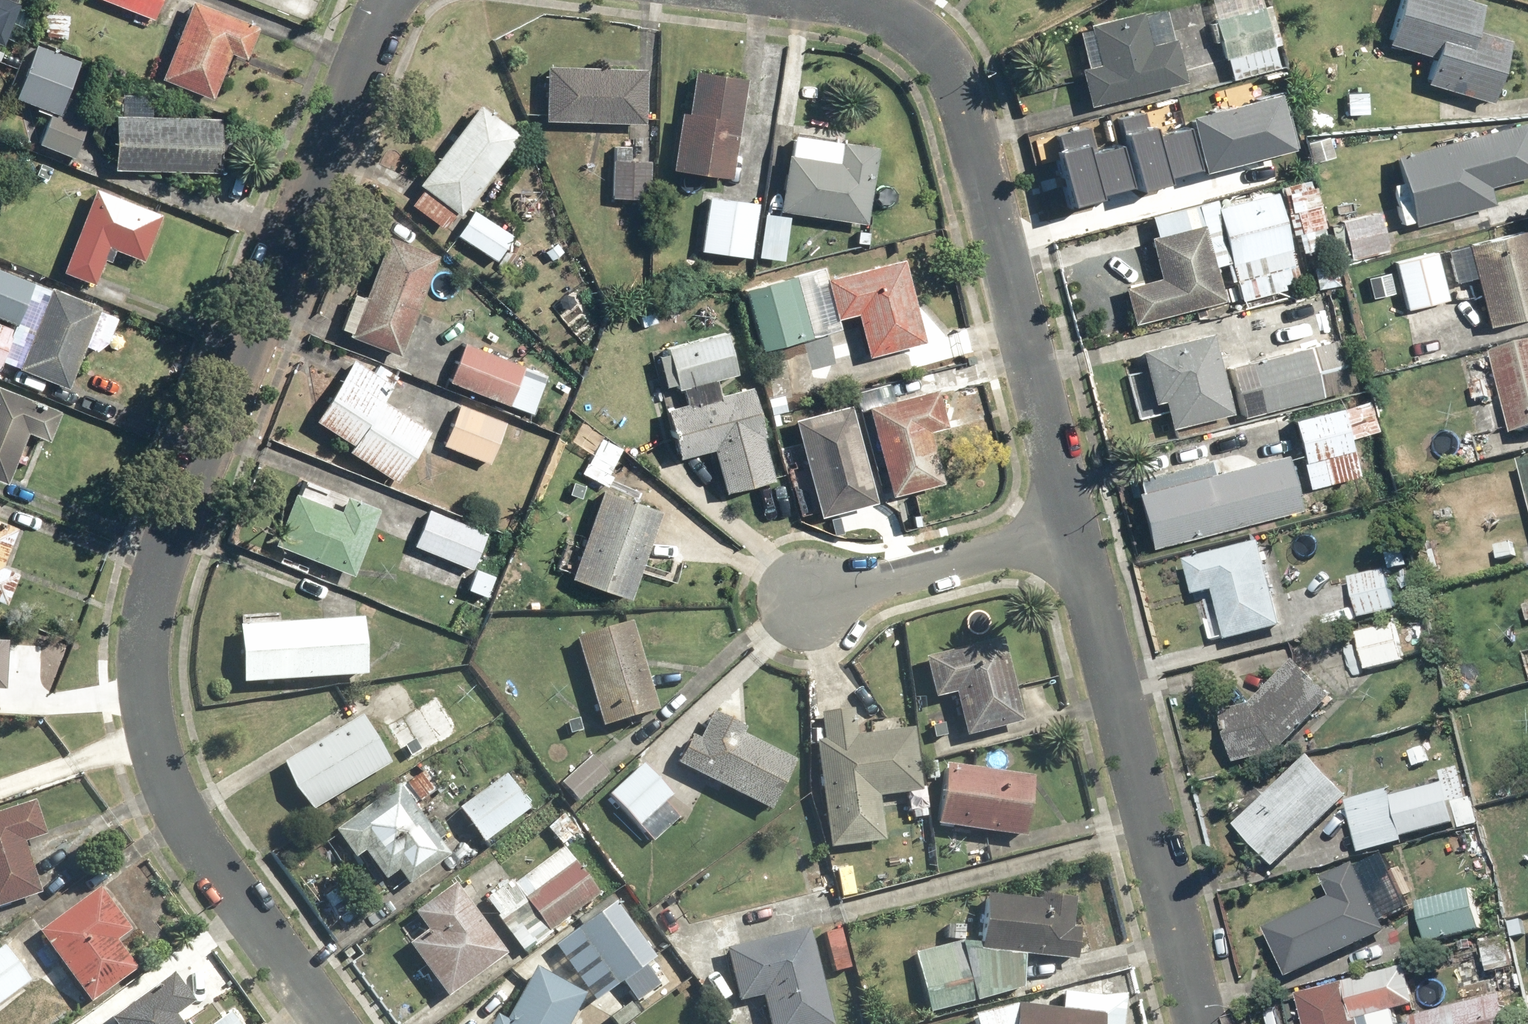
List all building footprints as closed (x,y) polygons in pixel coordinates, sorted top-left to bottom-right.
[(16,0),(0,0),(0,40),(5,42),(19,7),(14,6),(16,0)] [(154,19),(162,0),(111,0),(154,19)] [(231,51),(248,58),(260,26),(195,0),(164,77),(213,96),(231,51)] [(1198,28),(1207,26),(1212,43),(1223,40),(1229,61),(1283,46),(1270,0),(1220,0),(1192,8),(1198,28)] [(1484,3),(1474,0),(1404,0),(1392,43),(1437,57),(1430,83),(1494,101),(1512,38),(1477,28),(1484,3)] [(1164,6),(1078,29),(1089,68),(1082,69),(1092,106),(1184,81),(1164,6)] [(81,57),(36,41),(16,96),(53,110),(40,144),(77,157),(91,121),(61,110),(81,57)] [(647,68),(549,65),(547,121),(645,124),(647,68)] [(746,78),(697,71),(691,116),(682,115),(675,168),(734,176),(746,78)] [(154,115),(155,92),(119,90),(115,167),(217,172),(220,118),(154,115)] [(1277,93),(1186,116),(1201,173),(1292,149),(1277,93)] [(445,229),(457,212),(462,215),(521,134),(479,104),(420,185),(426,189),(413,206),(445,229)] [(1146,113),(1115,121),(1133,191),(1169,182),(1167,176),(1194,169),(1182,125),(1151,133),(1146,113)] [(1495,204),(1490,187),(1527,176),(1527,122),(1398,158),(1417,226),(1495,204)] [(1077,129),(1047,137),(1065,207),(1100,197),(1098,191),(1125,184),(1113,140),(1082,148),(1077,129)] [(794,157),(788,157),(782,210),(869,220),(877,146),(796,137),(794,157)] [(632,150),(632,145),(615,144),(613,199),(650,200),(652,151),(632,150)] [(1304,253),(1333,245),(1317,183),(1233,205),(1230,196),(1153,215),(1159,238),(1152,239),(1162,278),(1126,287),(1135,322),(1226,299),(1218,267),(1228,265),(1233,282),(1239,281),(1244,301),(1286,290),(1281,271),(1307,264),(1304,253)] [(115,247),(144,258),(163,213),(98,187),(64,270),(94,283),(104,258),(109,260),(115,247)] [(752,257),(757,202),(709,198),(705,252),(752,257)] [(513,238),(475,210),(458,233),(496,261),(513,238)] [(790,217),(763,215),(761,256),(788,258),(790,217)] [(1381,215),(1346,222),(1353,257),(1389,250),(1381,215)] [(1409,310),(1482,292),(1491,328),(1527,320),(1527,232),(1398,263),(1409,310)] [(402,355),(438,255),(387,236),(351,337),(402,355)] [(828,281),(838,318),(858,313),(870,356),(927,339),(903,259),(828,281)] [(0,269),(0,316),(18,324),(35,283),(0,269)] [(796,277),(747,290),(763,349),(812,336),(796,277)] [(102,306),(53,286),(21,366),(70,386),(102,306)] [(0,323),(0,363),(14,330),(0,323)] [(723,394),(719,378),(738,373),(727,332),(654,351),(659,372),(663,371),(667,386),(677,383),(678,388),(682,387),(687,404),(668,409),(681,457),(714,448),(726,493),(773,480),(762,438),(766,437),(753,386),(723,394)] [(1132,383),(1141,419),(1168,411),(1173,429),(1236,412),(1215,334),(1146,353),(1152,378),(1132,383)] [(1352,389),(1338,338),(1231,368),(1245,418),(1352,389)] [(524,374),(527,367),(466,342),(451,380),(532,414),(545,383),(524,374)] [(1496,352),(1517,433),(1527,430),(1527,344),(1496,352)] [(355,359),(318,419),(356,443),(351,451),(399,481),(431,430),(385,401),(399,377),(379,364),(375,371),(355,359)] [(8,480),(28,430),(50,439),(62,410),(0,385),(0,477),(8,480)] [(931,430),(948,425),(939,390),(870,407),(892,495),(944,482),(931,430)] [(1352,438),(1379,431),(1373,403),(1295,420),(1311,489),(1361,478),(1352,438)] [(461,404),(446,446),(491,463),(506,421),(461,404)] [(825,407),(780,420),(798,481),(843,468),(825,407)] [(1215,474),(1211,461),(1135,482),(1153,548),(1302,506),(1287,454),(1215,474)] [(381,510),(307,480),(301,495),(296,492),(275,543),(354,575),(381,510)] [(604,490),(585,545),(566,538),(555,572),(631,599),(662,510),(604,490)] [(828,506),(798,505),(797,522),(827,523),(828,506)] [(488,534),(430,509),(415,544),(473,569),(488,534)] [(19,527),(0,519),(0,598),(10,602),(22,572),(3,564),(19,527)] [(1520,540),(1497,546),(1501,564),(1524,559),(1520,540)] [(1187,562),(1195,595),(1218,589),(1231,638),(1285,624),(1265,543),(1187,562)] [(1399,611),(1389,570),(1353,578),(1363,620),(1399,611)] [(241,627),(245,685),(368,677),(364,619),(241,627)] [(633,623),(577,640),(604,728),(660,711),(633,623)] [(1406,660),(1398,623),(1360,632),(1369,669),(1406,660)] [(929,738),(964,729),(966,737),(1025,723),(1005,639),(927,658),(936,695),(919,699),(929,738)] [(1242,764),(1288,752),(1338,697),(1305,661),(1256,706),(1229,713),(1242,764)] [(441,694),(388,724),(410,762),(463,733),(441,694)] [(881,795),(922,791),(916,729),(856,735),(854,711),(823,713),(825,740),(819,741),(829,846),(885,841),(881,795)] [(748,732),(718,716),(705,741),(695,736),(681,762),(773,810),(797,763),(746,737),(748,732)] [(315,810),(390,763),(362,717),(286,764),(315,810)] [(1282,867),(1354,798),(1306,749),(1235,819),(1282,867)] [(579,802),(608,775),(592,759),(564,785),(579,802)] [(665,804),(673,797),(645,766),(612,795),(654,843),(680,821),(665,804)] [(1034,774),(946,766),(940,828),(1028,837),(1034,774)] [(450,856),(415,807),(439,790),(423,769),(335,831),(354,859),(364,852),(384,881),(399,871),(408,885),(450,856)] [(1368,855),(1409,843),(1407,837),(1477,816),(1466,779),(1416,794),(1409,770),(1374,780),(1378,795),(1352,802),(1368,855)] [(531,810),(505,776),(460,809),(486,843),(531,810)] [(47,834),(36,801),(0,814),(0,907),(42,893),(25,842),(47,834)] [(506,954),(469,903),(534,856),(523,841),(458,888),(455,883),(414,912),(427,931),(409,944),(448,997),(506,954)] [(513,880),(494,895),(506,909),(498,916),(526,952),(600,893),(565,849),(518,886),(513,880)] [(1388,920),(1416,907),(1390,852),(1331,880),(1340,898),(1271,930),(1293,977),(1392,930),(1388,920)] [(116,942),(132,930),(102,890),(42,936),(93,1003),(137,970),(116,942)] [(1475,890),(1422,904),(1433,944),(1486,930),(1475,890)] [(983,934),(916,952),(932,1014),(1025,989),(1027,957),(1075,960),(1077,929),(1074,929),(1076,900),(1061,899),(1061,897),(1042,895),(1041,902),(1012,900),(1012,896),(986,894),(983,934)] [(644,967),(656,958),(615,903),(577,931),(619,987),(624,984),(638,1003),(659,988),(644,967)] [(1,916),(0,917),(0,932),(8,926),(1,916)] [(843,923),(824,927),(835,973),(853,969),(843,923)] [(741,1001),(764,995),(772,1023),(832,1023),(808,931),(728,952),(741,1001)] [(1509,937),(1484,944),(1494,974),(1518,967),(1509,937)] [(5,946),(0,950),(0,1006),(32,981),(5,946)] [(1412,967),(1303,995),(1310,1023),(1514,1023),(1506,994),(1402,1022),(1399,1010),(1422,1005),(1412,967)] [(498,1019),(495,1023),(570,1023),(584,996),(535,971),(508,1023),(498,1019)] [(113,1019),(117,1023),(182,1023),(176,1017),(195,1003),(176,976),(113,1019)] [(1125,996),(1065,992),(1063,1011),(1016,1006),(976,1015),(978,1023),(1123,1023),(1125,996)]
